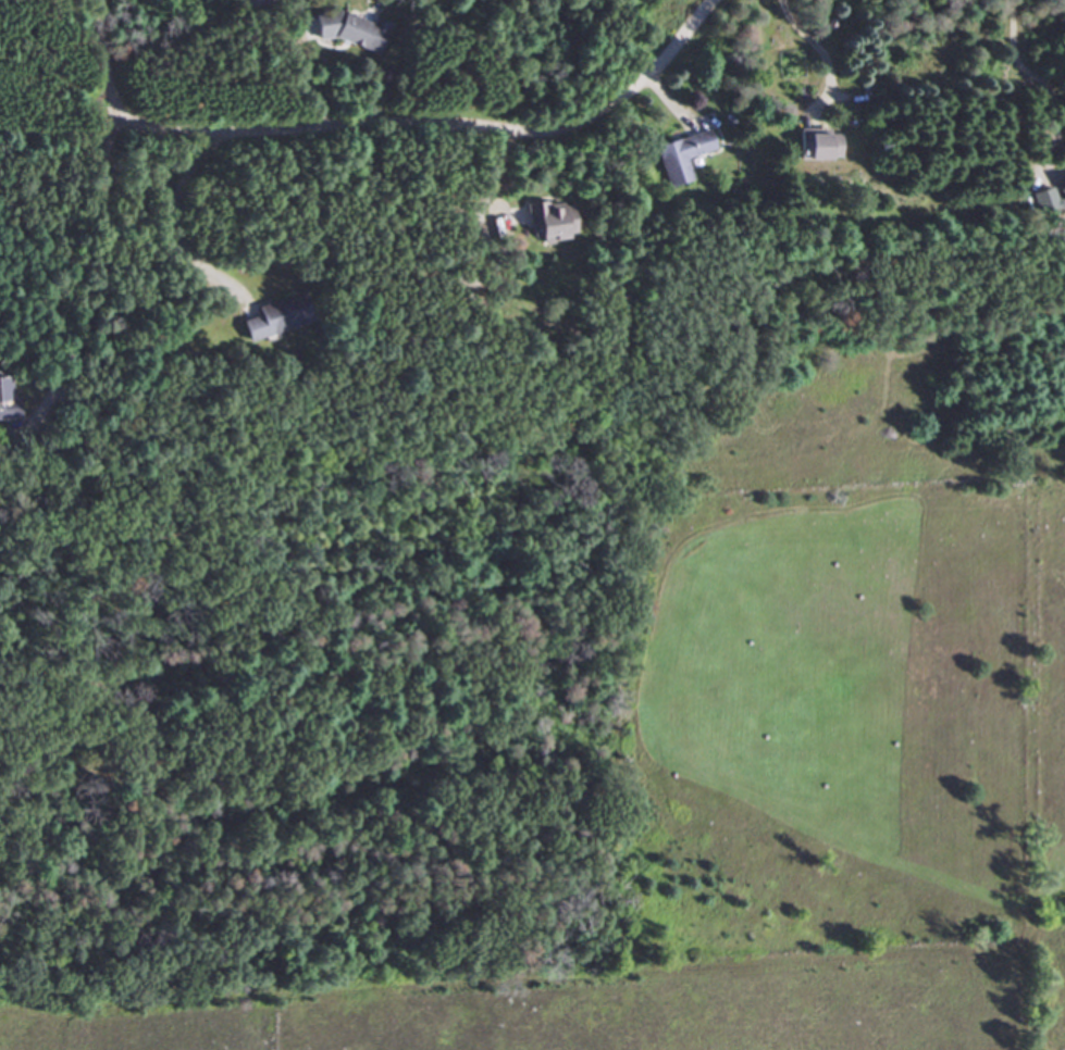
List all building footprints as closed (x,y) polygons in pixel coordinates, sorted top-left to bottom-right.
[(375,54),(383,26),(313,7),(306,35),(375,54)] [(792,130),(792,161),(835,160),(834,129),(792,130)] [(652,145),(663,187),(689,181),(682,158),(712,150),(706,130),(652,145)] [(1032,198),(1044,214),(1054,206),(1060,214),(1064,210),(1064,173),(1032,198)] [(525,204),(530,241),(572,236),(568,200),(525,204)] [(307,323),(299,294),(233,312),(242,341),(307,323)] [(18,419),(17,397),(0,398),(0,419),(18,419)]
